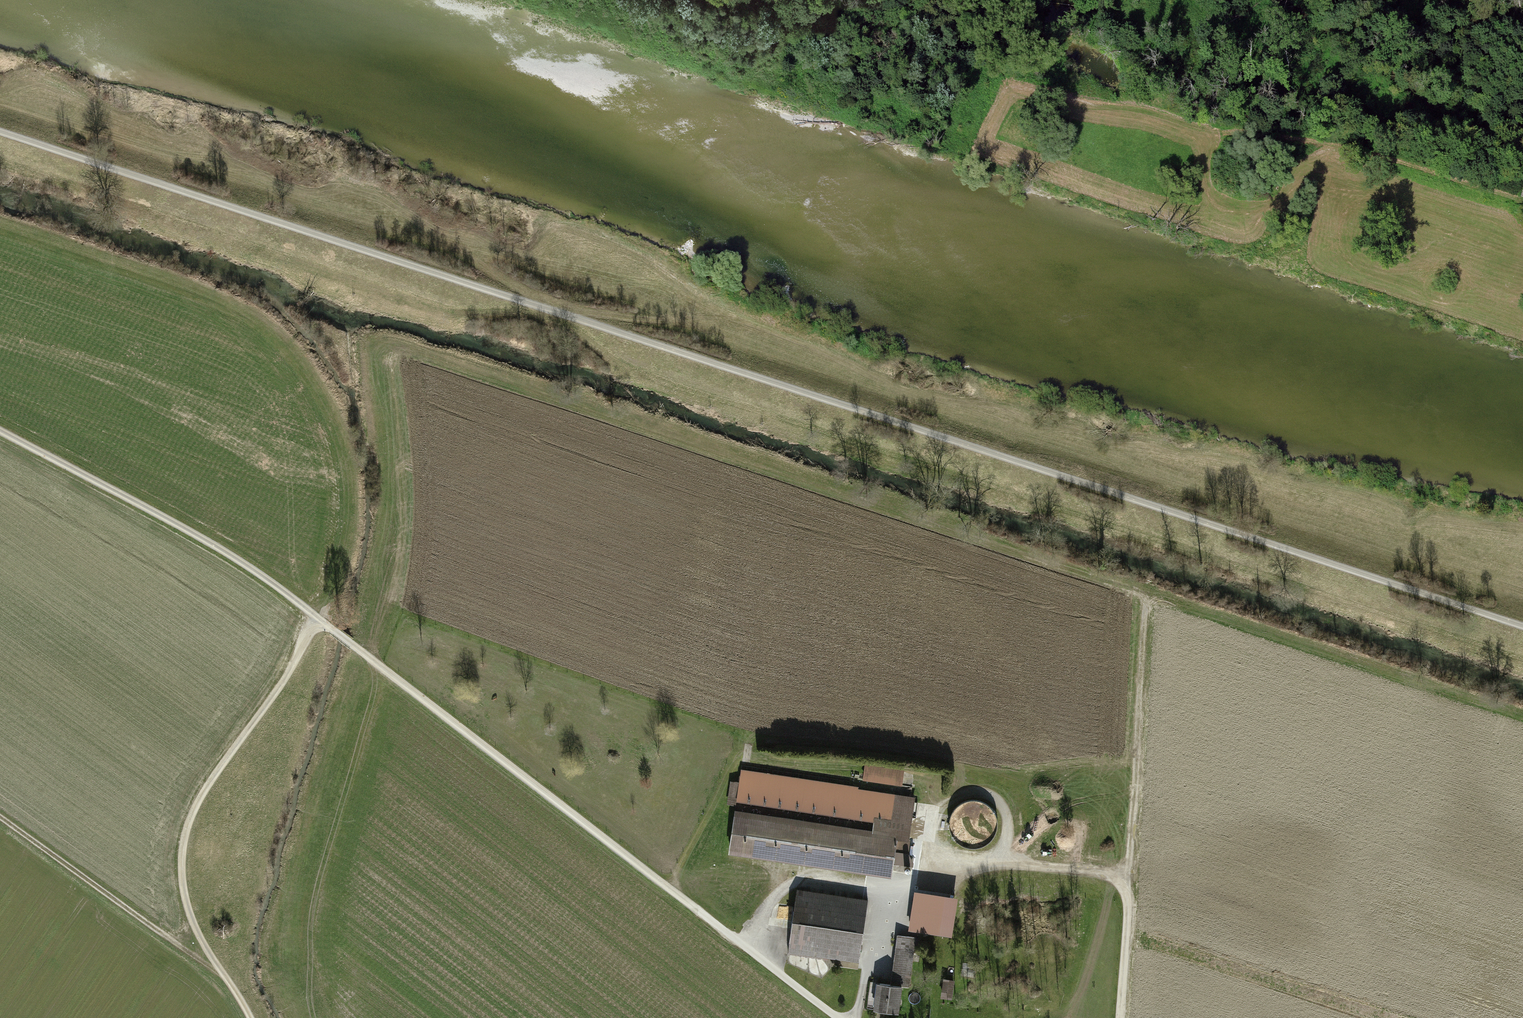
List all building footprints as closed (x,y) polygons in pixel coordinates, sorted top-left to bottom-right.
[(905,770),(865,765),(863,781),(903,787),(905,770)] [(737,806),(730,855),(893,878),(895,865),(906,867),(915,798),(859,791),(859,784),(742,768),(740,782),(731,781),(728,804),(737,806)] [(832,770),(816,768),(815,775),(831,777),(832,770)] [(871,899),(798,888),(788,954),(861,965),(871,899)] [(947,898),(917,893),(912,930),(941,934),(947,898)] [(898,936),(892,986),(909,988),(915,938),(898,936)] [(945,976),(940,996),(952,999),(957,979),(945,976)] [(892,986),(871,983),(867,1010),(905,1015),(909,988),(892,986)]
